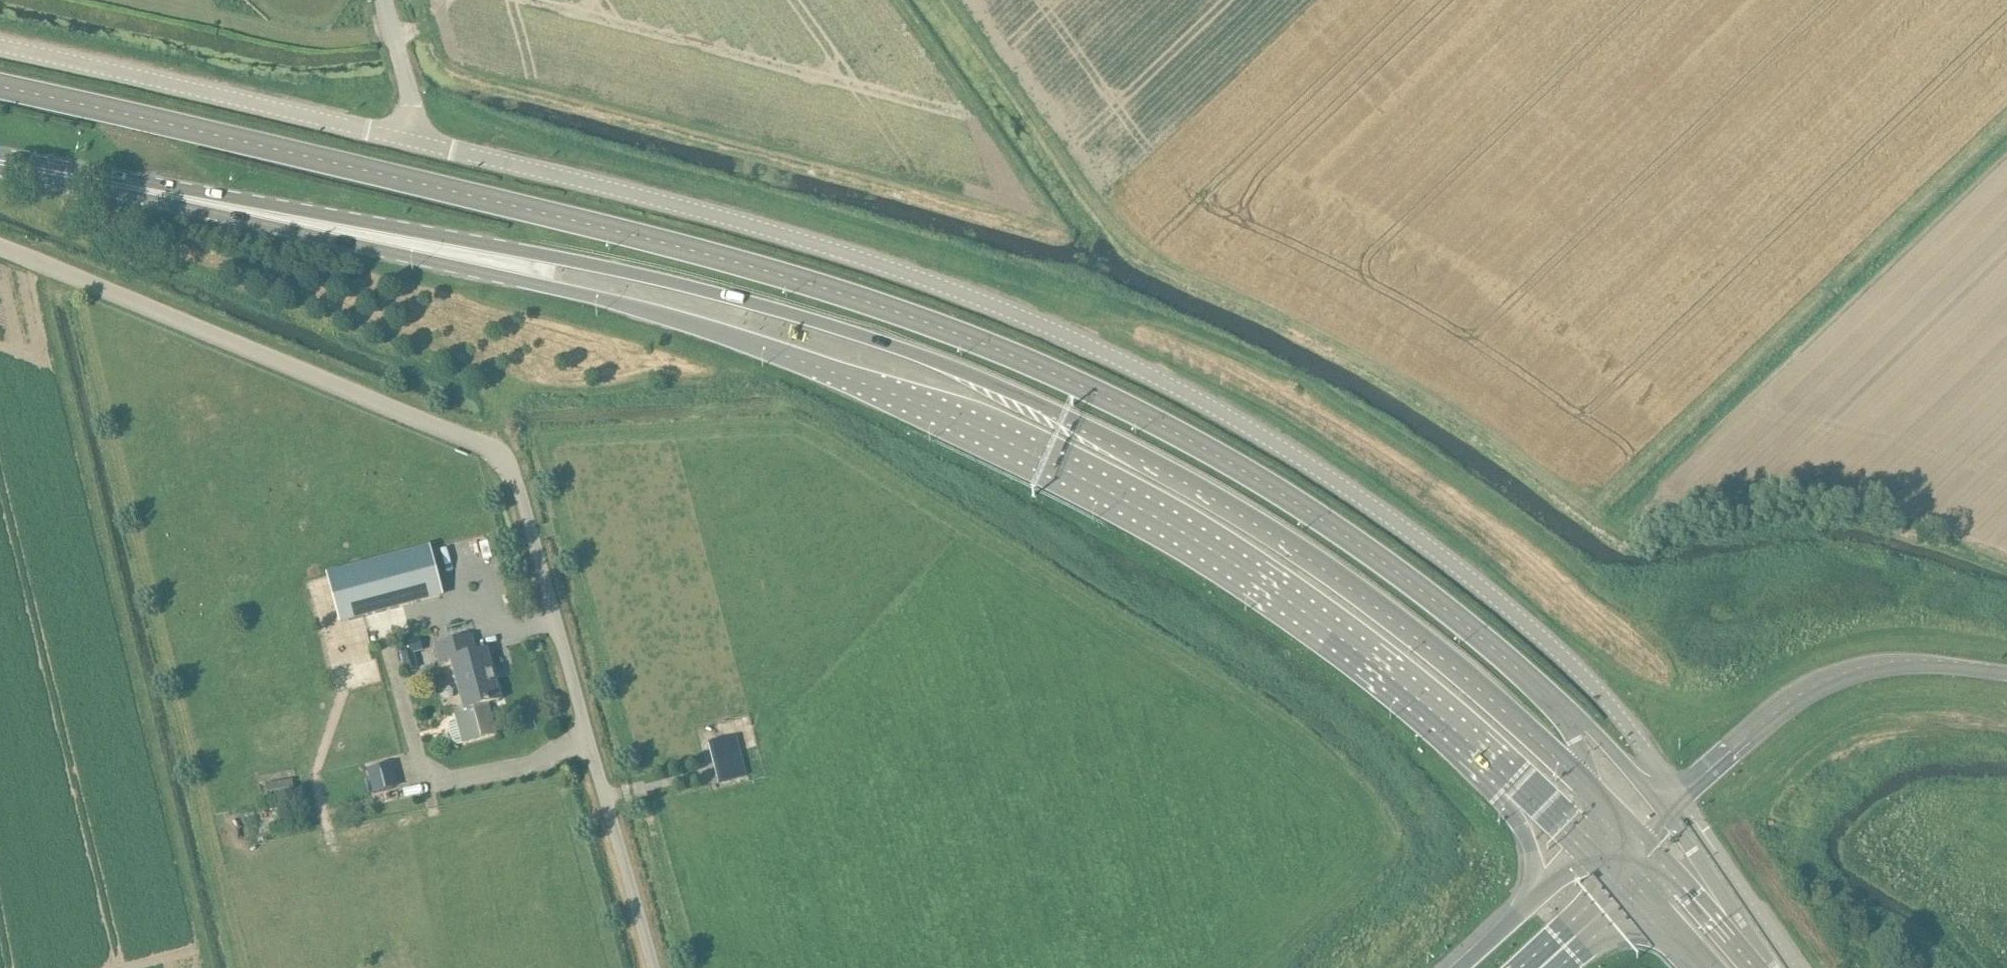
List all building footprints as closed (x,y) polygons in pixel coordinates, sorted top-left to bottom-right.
[(364,619),(445,598),(432,548),(328,575),(341,625),(364,619)] [(439,647),(433,648),(439,668),(450,665),(452,664),(465,712),(456,715),(458,724),(452,726),(450,730),(454,745),(458,747),(464,745),(465,746),(496,738),(488,707),(501,704),(487,652),(476,655),(471,639),(470,639),(466,626),(445,631),(449,643),(439,647)] [(423,652),(419,639),(398,645),(406,673),(418,670),(414,655),(423,652)] [(736,738),(708,745),(711,756),(719,784),(746,777),(739,749),(736,738)] [(393,764),(368,771),(374,795),(400,789),(393,764)] [(291,781),(266,786),(269,802),(281,800),(295,797),(292,783),(291,781)]
